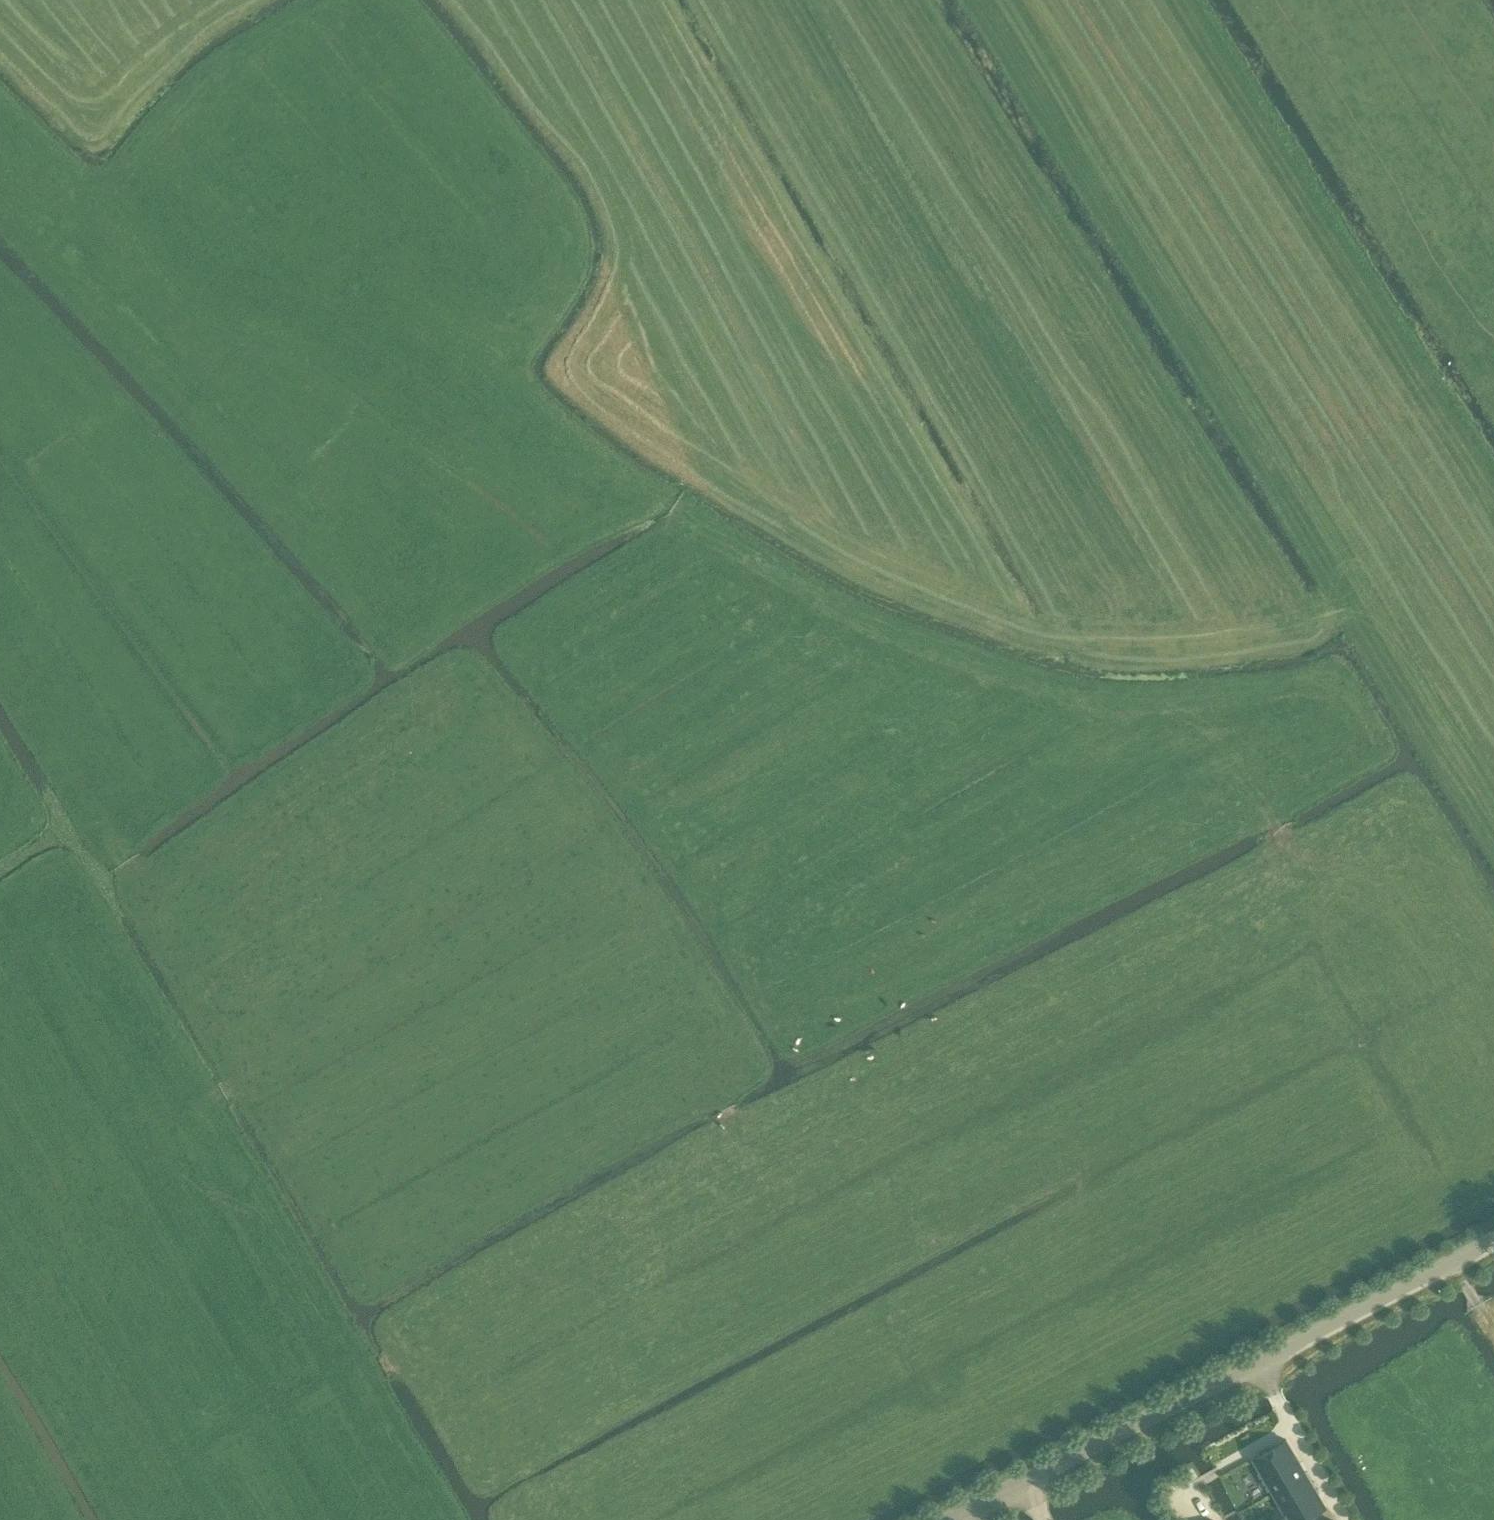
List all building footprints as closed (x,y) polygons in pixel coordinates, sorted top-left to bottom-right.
[(1252,1458),(1272,1492),(1291,1481),(1295,1489),(1310,1481),(1285,1439),(1252,1458)] [(1325,1506),(1310,1481),(1295,1489),(1291,1481),(1272,1492),(1284,1513),(1272,1519),(1300,1519),(1325,1506)]
